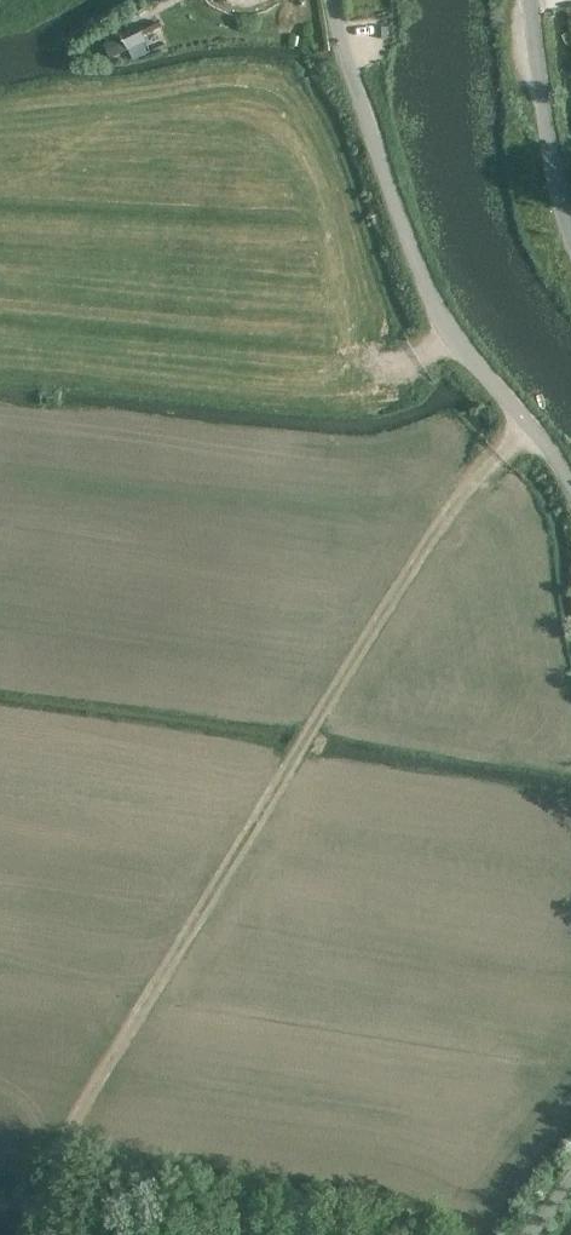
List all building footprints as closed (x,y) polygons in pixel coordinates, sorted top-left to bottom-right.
[(137,23),(121,32),(131,49),(147,41),(137,23)]
